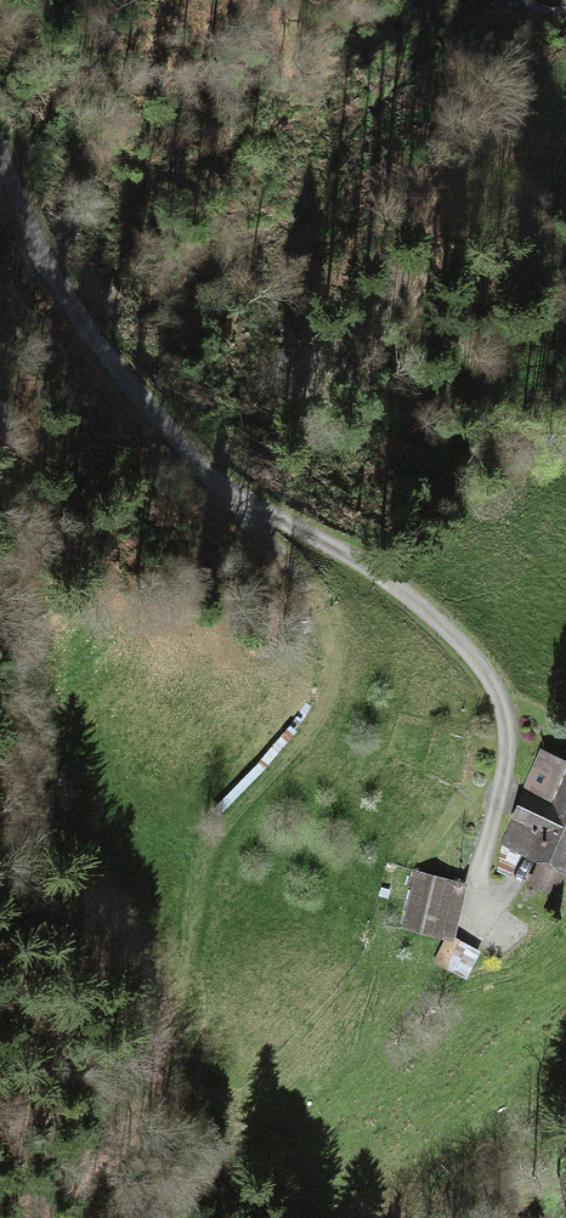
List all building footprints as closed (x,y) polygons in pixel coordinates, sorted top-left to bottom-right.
[(539,760),(504,836),(499,869),(509,874),(522,844),(565,862),(565,772),(539,760)] [(456,884),(421,876),(410,924),(444,933),(456,884)] [(489,954),(454,940),(445,963),(480,977),(489,954)]
